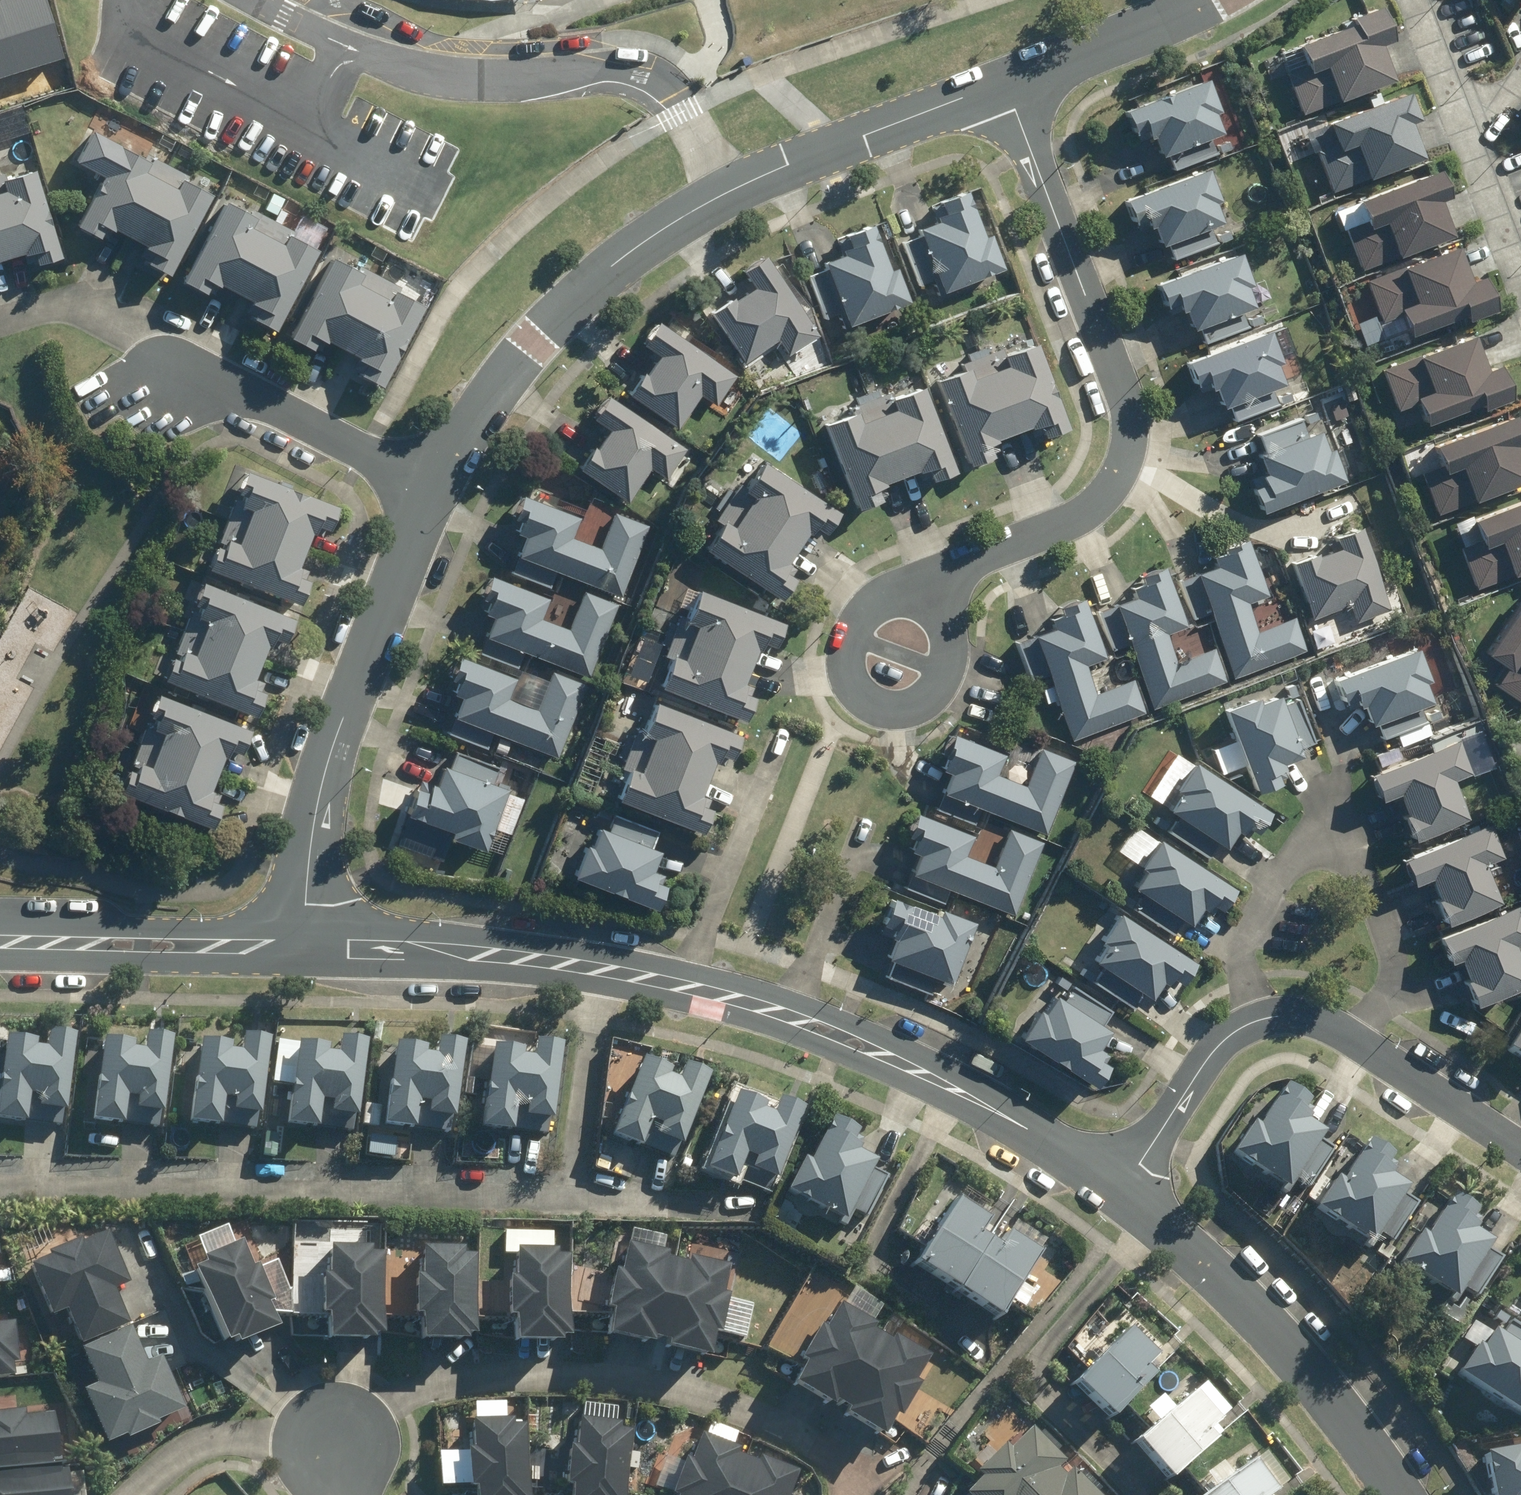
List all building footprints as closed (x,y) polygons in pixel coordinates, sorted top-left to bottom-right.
[(61,58),(43,0),(0,0),(0,77),(61,58)] [(1279,42),(1305,112),(1400,78),(1374,7),(1279,42)] [(1233,131),(1213,75),(1139,102),(1159,158),(1233,131)] [(1318,125),(1344,196),(1439,162),(1413,91),(1318,125)] [(148,154),(123,141),(80,222),(103,234),(109,223),(118,228),(119,226),(149,243),(142,254),(174,271),(217,192),(188,177),(190,174),(149,152),(148,154)] [(1350,199),(1376,270),(1471,235),(1445,164),(1350,199)] [(28,249),(29,252),(37,250),(40,261),(65,254),(40,166),(8,175),(7,170),(0,172),(0,257),(28,249)] [(1232,224),(1212,169),(1138,195),(1158,251),(1232,224)] [(947,289),(1008,265),(995,231),(990,233),(972,187),(946,197),(951,210),(942,212),(944,217),(924,225),(928,234),(907,241),(923,283),(935,278),(941,294),(949,292),(947,289)] [(259,212),(230,197),(187,278),(211,291),(216,279),(224,284),(225,281),(256,297),(249,311),(280,327),(323,246),(293,230),(294,227),(260,209),(259,212)] [(855,322),(914,298),(901,264),(897,266),(879,221),(852,231),(857,243),(849,246),(851,250),(831,258),(834,265),(813,273),(829,315),(842,310),(848,328),(856,325),(855,322)] [(1383,274),(1409,345),(1503,311),(1478,240),(1383,274)] [(1272,303),(1251,247),(1177,274),(1197,330),(1272,303)] [(361,267),(338,253),(293,334),(316,347),(322,335),(331,340),(332,338),(361,354),(354,366),(386,384),(430,305),(402,289),(404,286),(363,263),(361,267)] [(822,332),(771,253),(746,268),(758,285),(739,298),(738,295),(716,310),(748,359),(782,337),(791,352),(822,332)] [(720,403),(741,374),(663,319),(646,343),(662,353),(649,372),(646,370),(632,391),(682,426),(705,393),(720,403)] [(1400,355),(1426,426),(1520,391),(1495,320),(1400,355)] [(1300,382),(1280,326),(1205,353),(1225,409),(1300,382)] [(1039,327),(942,370),(982,461),(1079,418),(1039,327)] [(856,413),(832,421),(863,506),(888,497),(884,486),(892,482),(892,480),(925,468),(925,470),(934,466),(939,478),(963,469),(931,383),(898,395),(896,389),(883,394),(881,389),(860,397),(862,403),(854,405),(856,413)] [(670,476),(690,448),(613,393),(597,416),(613,427),(600,446),(598,444),(583,466),(632,501),(657,466),(670,476)] [(1449,514),(1520,488),(1520,418),(1518,409),(1423,443),(1449,514)] [(1349,478),(1329,422),(1255,449),(1275,505),(1349,478)] [(830,531),(845,509),(769,459),(750,487),(743,483),(736,493),(729,488),(717,507),(724,511),(719,518),(726,523),(712,546),(788,596),(801,575),(791,568),(796,561),(793,559),(818,522),(830,531)] [(252,466),(212,566),(304,603),(314,578),(303,573),(307,565),(303,563),(316,531),(319,533),(323,523),(333,527),(343,503),(252,466)] [(623,594),(650,524),(618,511),(604,547),(575,537),(584,513),(527,491),(518,515),(526,518),(521,530),(530,533),(515,572),(551,586),(558,569),(623,594)] [(1480,594),(1520,580),(1520,499),(1454,523),(1480,594)] [(1302,621),(1266,633),(1256,603),(1275,596),(1252,535),(1219,547),(1227,567),(1205,575),(1243,679),(1314,655),(1302,621)] [(1362,535),(1302,556),(1325,620),(1385,599),(1362,535)] [(1219,649),(1183,661),(1172,631),(1192,624),(1169,563),(1136,575),(1143,595),(1121,603),(1159,707),(1231,683),(1219,649)] [(590,676),(620,602),(588,590),(573,628),(543,617),(552,595),(496,573),(487,596),(493,598),(488,610),(497,614),(481,652),(518,667),(525,650),(590,676)] [(208,577),(169,677),(260,715),(270,690),(258,685),(261,677),(258,676),(272,642),(275,644),(279,634),(290,639),(299,616),(208,577)] [(779,644),(788,620),(706,587),(693,619),(684,615),(680,626),(672,623),(664,643),(671,646),(667,655),(675,658),(664,684),(750,719),(760,694),(748,690),(752,682),(749,681),(763,646),(765,648),(768,640),(779,644)] [(1137,677),(1101,689),(1090,660),(1110,652),(1087,591),(1054,604),(1061,623),(1039,631),(1077,735),(1149,711),(1137,677)] [(1489,650),(1520,673),(1520,606),(1489,650)] [(1423,643),(1349,672),(1368,719),(1442,689),(1423,643)] [(558,757),(587,683),(556,671),(540,709),(511,697),(519,676),(463,654),(454,676),(461,679),(456,691),(465,695),(450,733),(487,748),(493,730),(558,757)] [(1291,682),(1234,704),(1265,785),(1322,763),(1291,682)] [(163,692),(124,790),(216,826),(226,802),(215,798),(218,788),(214,787),(227,755),(231,757),(235,746),(244,750),(253,728),(163,692)] [(736,756),(745,733),(661,700),(649,730),(641,727),(636,738),(629,735),(621,756),(628,759),(625,767),(634,771),(623,797),(708,830),(717,808),(706,803),(709,794),(706,793),(719,759),(721,760),(725,752),(736,756)] [(1016,752),(956,729),(942,765),(958,772),(950,792),(1056,833),(1059,825),(1060,821),(1069,798),(1068,797),(1079,761),(1043,749),(1032,783),(1007,774),(1016,752)] [(1374,762),(1383,789),(1404,782),(1420,827),(1470,810),(1456,772),(1477,765),(1465,731),(1374,762)] [(487,848),(509,787),(493,781),(499,765),(458,750),(453,765),(447,764),(440,783),(437,782),(435,791),(421,786),(411,814),(456,830),(454,837),(487,848)] [(1204,757),(1174,802),(1236,844),(1266,799),(1204,757)] [(981,830),(922,807),(908,843),(924,850),(916,870),(1022,911),(1025,903),(1026,899),(1035,876),(1034,875),(1045,839),(1009,827),(998,861),(973,852),(981,830)] [(580,875),(661,907),(670,884),(658,878),(662,870),(657,868),(664,850),(654,845),(660,830),(618,814),(612,829),(604,826),(597,845),(592,843),(580,875)] [(1406,847),(1415,874),(1436,867),(1452,912),(1502,895),(1488,857),(1508,850),(1497,816),(1406,847)] [(1172,830),(1141,874),(1203,917),(1234,872),(1172,830)] [(956,981),(979,920),(946,907),(943,914),(899,896),(888,922),(899,926),(895,936),(900,937),(893,956),(899,958),(892,976),(931,992),(938,974),(956,981)] [(1445,957),(1467,950),(1482,995),(1520,982),(1520,946),(1519,939),(1520,939),(1520,901),(1436,929),(1445,957)] [(1134,913),(1103,958),(1165,1000),(1196,955),(1134,913)] [(1057,986),(1027,1034),(1102,1080),(1131,1032),(1057,986)] [(1513,1044),(1520,1050),(1520,1032),(1513,1044)] [(9,1038),(0,1118),(0,1120),(30,1123),(33,1096),(44,1097),(42,1108),(69,1111),(78,1037),(52,1033),(50,1050),(39,1049),(40,1042),(9,1038)] [(138,1044),(107,1041),(97,1121),(128,1125),(131,1098),(141,1099),(140,1111),(166,1114),(175,1039),(150,1036),(148,1051),(137,1050),(138,1044)] [(235,1045),(204,1042),(195,1123),(224,1127),(228,1099),(239,1101),(238,1113),(264,1116),(273,1040),(247,1037),(245,1054),(234,1052),(235,1045)] [(332,1047),(302,1044),(292,1126),(322,1129),(326,1101),(337,1103),(335,1114),(362,1118),(371,1042),(344,1040),(343,1055),(332,1054),(332,1047)] [(431,1049),(400,1045),(390,1126),(420,1129),(423,1102),(434,1104),(432,1115),(459,1119),(469,1044),(443,1041),(440,1056),(430,1055),(431,1049)] [(557,1121),(566,1045),(540,1043),(538,1058),(527,1057),(528,1051),(497,1047),(487,1128),(517,1133),(520,1105),(532,1106),(531,1118),(557,1121)] [(676,1072),(648,1060),(618,1137),(647,1147),(657,1122),(666,1125),(662,1137),(687,1146),(715,1076),(689,1066),(683,1081),(674,1078),(676,1072)] [(748,1092),(716,1164),(773,1190),(806,1118),(748,1092)] [(1291,1185),(1330,1125),(1279,1092),(1240,1153),(1291,1185)] [(839,1126),(803,1191),(851,1217),(887,1152),(839,1126)] [(1377,1241),(1415,1181),(1364,1148),(1325,1209),(1377,1241)] [(965,1199),(924,1263),(1009,1316),(1050,1252),(965,1199)] [(1411,1255),(1461,1287),(1497,1231),(1446,1199),(1411,1255)] [(113,1229),(34,1259),(67,1346),(146,1317),(113,1229)] [(249,1233),(198,1255),(238,1346),(288,1324),(249,1233)] [(631,1243),(611,1328),(722,1355),(743,1269),(631,1243)] [(422,1247),(426,1338),(481,1335),(477,1244),(422,1247)] [(389,1335),(386,1248),(332,1251),(335,1337),(389,1335)] [(523,1249),(523,1338),(577,1338),(577,1249),(523,1249)] [(790,1388),(881,1443),(893,1422),(898,1428),(919,1391),(913,1386),(928,1360),(893,1339),(889,1346),(867,1333),(872,1326),(840,1307),(824,1334),(818,1330),(799,1361),(805,1364),(790,1388)] [(1456,1375),(1520,1418),(1520,1328),(1509,1320),(1498,1337),(1473,1321),(1459,1342),(1472,1350),(1456,1375)] [(13,1324),(0,1326),(0,1380),(9,1379),(8,1367),(18,1366),(13,1324)] [(127,1328),(78,1350),(95,1387),(80,1394),(105,1449),(124,1440),(125,1444),(158,1429),(156,1423),(183,1411),(160,1359),(145,1366),(127,1328)] [(1165,1368),(1127,1331),(1071,1386),(1109,1424),(1165,1368)] [(1167,1485),(1235,1421),(1200,1384),(1174,1410),(1161,1397),(1145,1412),(1154,1422),(1129,1445),(1167,1485)] [(565,1494),(623,1494),(631,1434),(616,1433),(619,1406),(579,1401),(573,1450),(564,1449),(560,1488),(566,1488),(565,1494)] [(474,1403),(474,1422),(469,1422),(470,1452),(436,1452),(437,1490),(466,1489),(466,1493),(472,1493),(472,1494),(526,1494),(525,1423),(506,1423),(505,1403),(474,1403)] [(51,1471),(49,1448),(57,1447),(54,1415),(25,1418),(24,1411),(0,1413),(0,1476),(51,1471)] [(1091,1494),(1100,1486),(1084,1468),(1074,1478),(1068,1471),(1061,1478),(1056,1473),(1065,1464),(1032,1431),(1009,1453),(1001,1446),(970,1476),(977,1483),(964,1494),(1092,1494),(1091,1494)] [(697,1437),(688,1462),(680,1459),(667,1494),(788,1494),(796,1473),(697,1437)] [(1202,1494),(1276,1494),(1274,1491),(1285,1483),(1253,1441),(1200,1481),(1208,1491),(1202,1494)] [(1484,1453),(1491,1494),(1520,1494),(1520,1453),(1520,1447),(1484,1453)] [(0,1482),(0,1494),(69,1494),(66,1473),(0,1482)]
